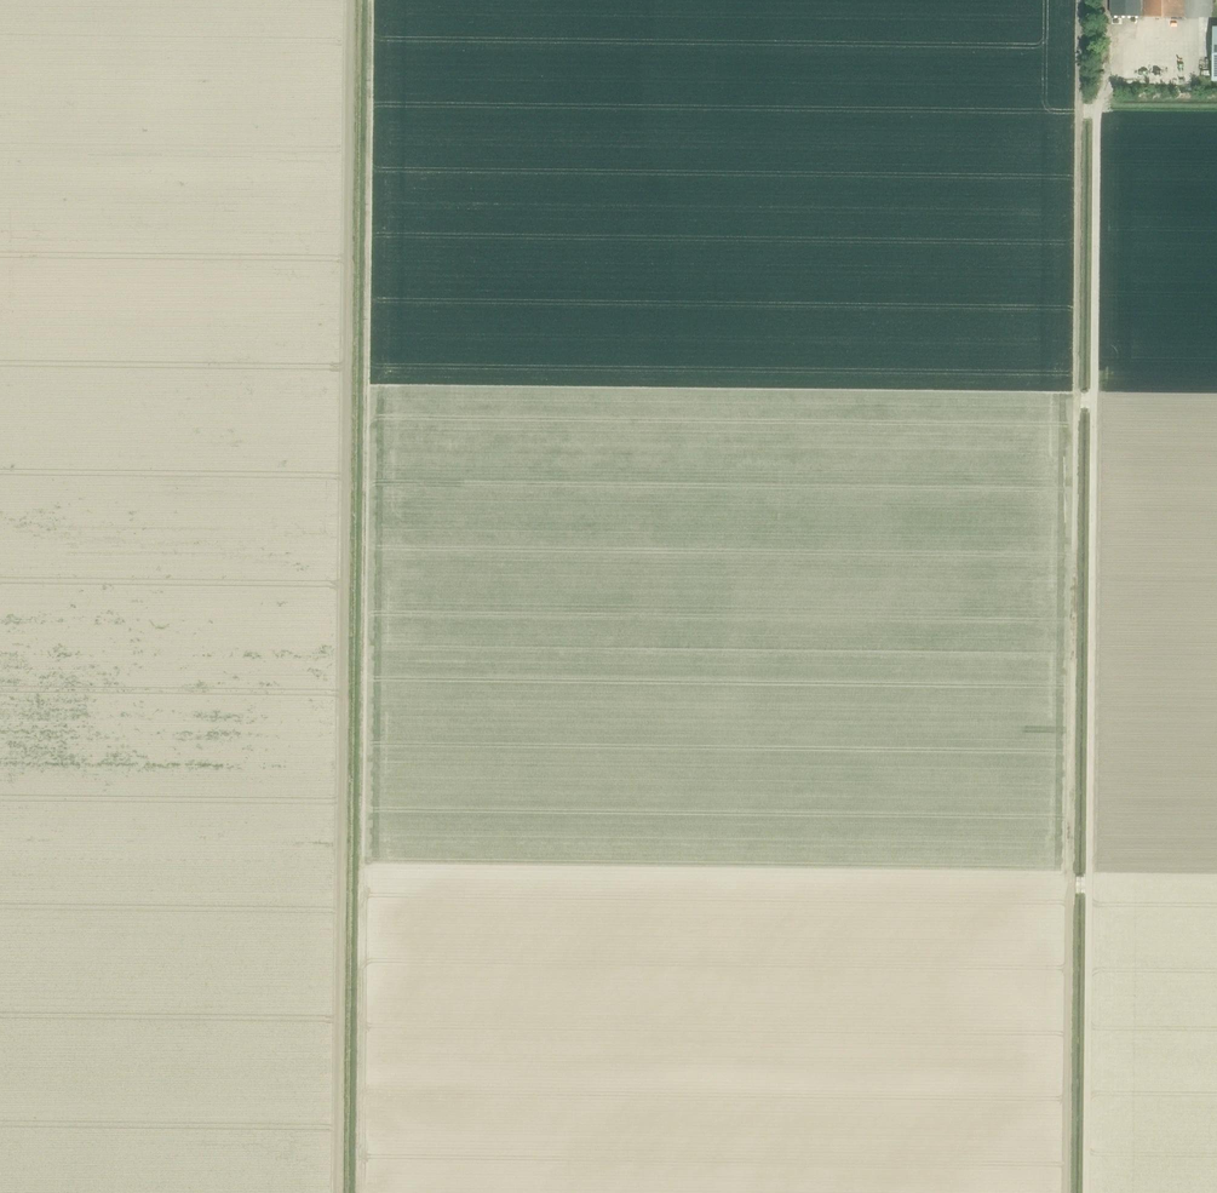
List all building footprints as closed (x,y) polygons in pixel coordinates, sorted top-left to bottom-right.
[(1141,0),(1111,0),(1111,16),(1141,16),(1141,0)] [(1141,16),(1141,17),(1184,17),(1185,0),(1141,0),(1141,16)] [(1177,66),(1178,51),(1161,50),(1160,65),(1177,66)]
